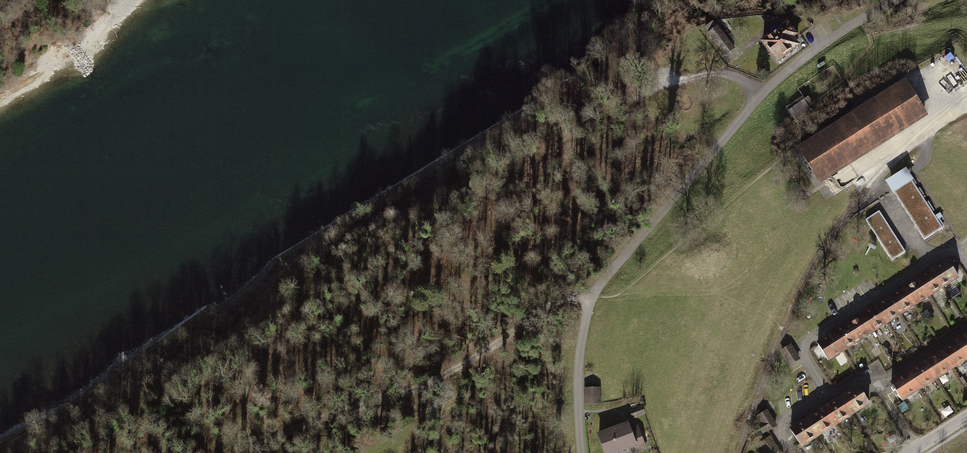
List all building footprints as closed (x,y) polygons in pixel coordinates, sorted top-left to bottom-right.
[(708,32),(707,33),(725,56),(735,48),(717,25),(716,26),(712,20),(704,27),(708,32)] [(763,43),(777,61),(797,46),(791,38),(795,35),(787,25),(763,43)] [(907,84),(800,151),(818,179),(924,112),(907,84)] [(813,104),(807,97),(788,111),(794,119),(809,108),(809,107),(813,104)] [(906,168),(885,181),(892,192),(893,191),(912,180),(913,179),(906,168)] [(943,228),(912,180),(893,191),(924,240),(943,228)] [(906,252),(879,211),(865,219),(892,261),(906,252)] [(948,261),(933,271),(943,287),(958,277),(948,261)] [(933,271),(918,280),(929,296),(943,287),(933,271)] [(918,280),(904,289),(914,305),(929,296),(918,280)] [(904,289),(890,298),(900,314),(914,305),(904,289)] [(890,298),(875,307),(886,323),(900,314),(890,298)] [(875,307),(861,316),(872,332),(886,323),(875,307)] [(861,316),(847,325),(857,341),(872,332),(861,316)] [(847,325),(833,334),(843,350),(857,341),(847,325)] [(833,334),(817,344),(828,360),(843,350),(833,334)] [(958,341),(966,355),(966,336),(958,341)] [(942,352),(952,368),(966,358),(966,355),(958,341),(942,352)] [(781,352),(789,365),(799,358),(791,345),(781,352)] [(942,352),(925,362),(935,378),(952,368),(942,352)] [(925,362),(909,373),(919,389),(935,378),(925,362)] [(909,373),(891,384),(901,400),(919,389),(909,373)] [(859,386),(841,397),(851,413),(869,402),(859,386)] [(601,387),(584,387),(584,404),(601,404),(601,387)] [(841,397),(825,408),(835,424),(851,413),(841,397)] [(642,405),(629,409),(633,419),(646,415),(642,405)] [(825,408),(808,419),(818,435),(835,424),(825,408)] [(757,438),(777,426),(767,409),(756,416),(760,423),(751,428),(757,438)] [(808,419),(790,430),(801,446),(818,435),(808,419)] [(599,434),(605,452),(613,452),(635,445),(637,451),(645,448),(640,432),(632,435),(627,424),(599,434)] [(780,451),(770,435),(758,443),(764,452),(777,452),(780,451)]
